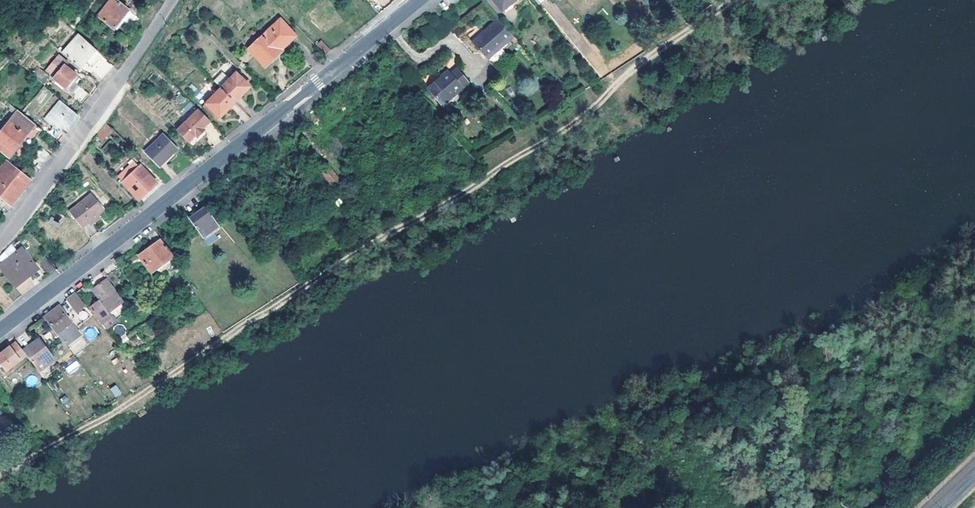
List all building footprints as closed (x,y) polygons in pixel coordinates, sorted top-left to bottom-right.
[(98,16),(113,29),(127,11),(115,0),(111,0),(98,16)] [(516,0),(493,0),(502,11),(516,0)] [(279,21),(248,50),(264,67),(281,52),(280,50),(294,37),(279,21)] [(485,61),(511,39),(497,23),(471,44),(485,61)] [(82,71),(97,53),(81,38),(80,37),(64,55),(82,71)] [(317,45),(326,54),(330,50),(321,41),(317,45)] [(66,88),(73,80),(76,76),(76,75),(78,73),(59,56),(47,70),(55,78),(54,79),(66,88)] [(94,72),(105,82),(115,68),(105,59),(94,72)] [(38,68),(32,76),(42,84),(48,76),(38,68)] [(428,90),(442,107),(467,86),(456,72),(450,77),(447,74),(428,90)] [(220,75),(213,82),(220,90),(234,103),(249,87),(235,74),(227,82),(220,75)] [(66,88),(68,91),(75,83),(73,80),(66,88)] [(73,96),(83,105),(91,96),(81,87),(73,96)] [(234,103),(220,90),(205,105),(219,118),(234,103)] [(57,142),(63,135),(70,128),(70,127),(76,120),(79,116),(62,102),(46,120),(51,125),(45,132),(57,142)] [(199,112),(197,110),(175,131),(187,143),(194,136),(197,139),(204,132),(201,129),(209,121),(199,112)] [(36,126),(34,128),(17,113),(0,134),(0,149),(10,157),(12,155),(17,159),(41,129),(36,126)] [(105,124),(95,137),(100,141),(111,130),(105,124)] [(159,167),(177,149),(164,135),(146,153),(159,167)] [(6,160),(0,167),(0,176),(10,164),(6,160)] [(118,177),(138,200),(146,193),(156,184),(140,167),(138,167),(133,162),(118,177)] [(10,164),(0,176),(0,201),(2,199),(9,205),(30,180),(10,164)] [(321,174),(333,188),(340,182),(328,168),(321,174)] [(104,211),(90,194),(68,212),(81,228),(88,223),(97,216),(104,211)] [(206,209),(189,220),(202,238),(218,226),(206,209)] [(99,219),(97,216),(88,223),(91,226),(99,219)] [(203,239),(207,245),(218,239),(215,232),(203,239)] [(173,257),(158,237),(155,233),(149,237),(151,242),(154,246),(139,256),(151,273),(173,257)] [(0,265),(0,269),(13,286),(36,269),(22,249),(0,265)] [(49,265),(45,260),(39,265),(47,275),(55,269),(50,264),(49,265)] [(91,313),(104,330),(114,322),(111,319),(108,313),(117,306),(114,301),(119,298),(105,280),(92,290),(99,301),(88,309),(91,313)] [(85,306),(76,294),(68,300),(77,311),(85,306)] [(122,312),(117,306),(108,313),(111,319),(122,312)] [(59,332),(71,324),(59,307),(52,311),(44,317),(59,337),(60,335),(59,332)] [(68,345),(74,354),(87,346),(81,337),(68,345)] [(26,357),(37,371),(54,359),(39,340),(23,352),(26,357)] [(26,357),(23,352),(16,343),(0,355),(0,363),(2,366),(6,371),(26,357)] [(69,375),(81,366),(76,360),(65,368),(69,375)] [(115,397),(121,394),(117,384),(110,388),(115,397)]
